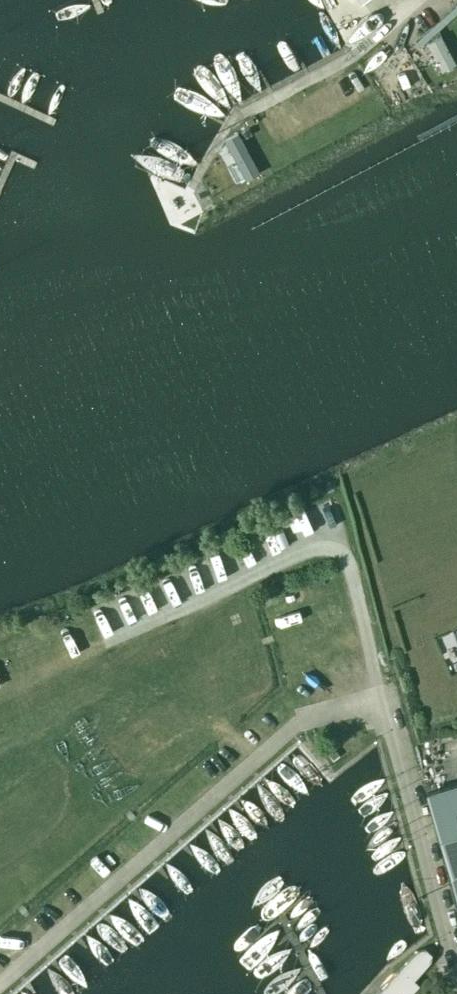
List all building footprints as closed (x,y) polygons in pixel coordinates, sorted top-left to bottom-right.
[(401,68),(412,63),(405,47),(394,52),(401,68)] [(456,69),(456,65),(453,56),(428,68),(433,79),(456,69)] [(456,874),(456,783),(426,792),(450,876),(456,874)] [(55,889),(46,895),(57,912),(66,906),(55,889)] [(417,949),(407,960),(396,971),(386,982),(376,993),(398,993),(399,993),(400,993),(409,993),(418,984),(413,979),(429,960),(430,953),(424,947),(417,949)]
